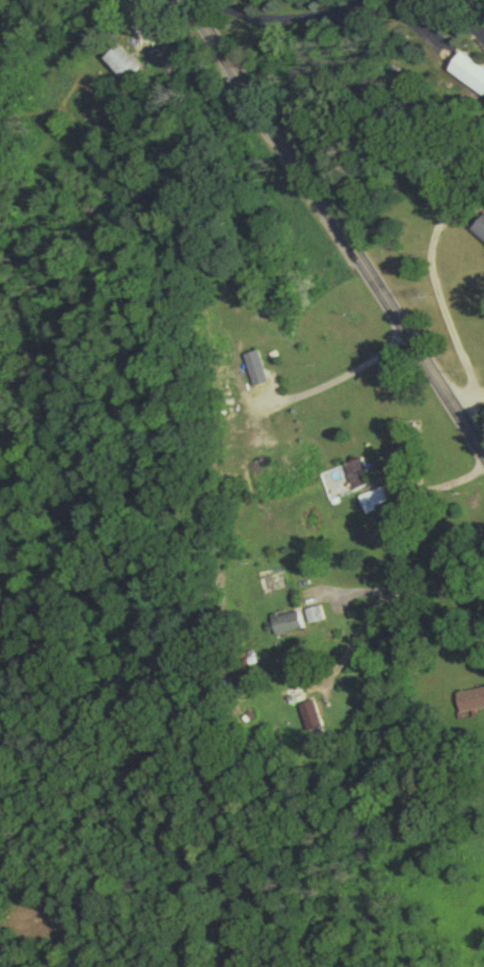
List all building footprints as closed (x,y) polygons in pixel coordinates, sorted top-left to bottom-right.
[(141,68),(119,47),(103,63),(125,84),(141,68)] [(459,56),(447,76),(483,98),(483,71),(459,56)] [(469,232),(483,247),(483,217),(469,232)] [(270,342),(281,339),(275,322),(264,325),(270,342)] [(245,356),(245,384),(259,384),(259,356),(245,356)] [(222,440),(232,447),(241,436),(230,428),(222,440)] [(343,468),(351,494),(369,489),(362,463),(343,468)] [(388,508),(380,491),(357,502),(365,519),(388,508)] [(309,629),(324,625),(320,611),(305,614),(309,629)] [(277,641),(304,632),(298,614),(271,623),(277,641)] [(289,709),(306,704),(302,690),(285,696),(289,709)] [(454,697),(458,717),(483,712),(483,692),(454,697)] [(322,730),(314,704),(300,709),(308,735),(322,730)]
